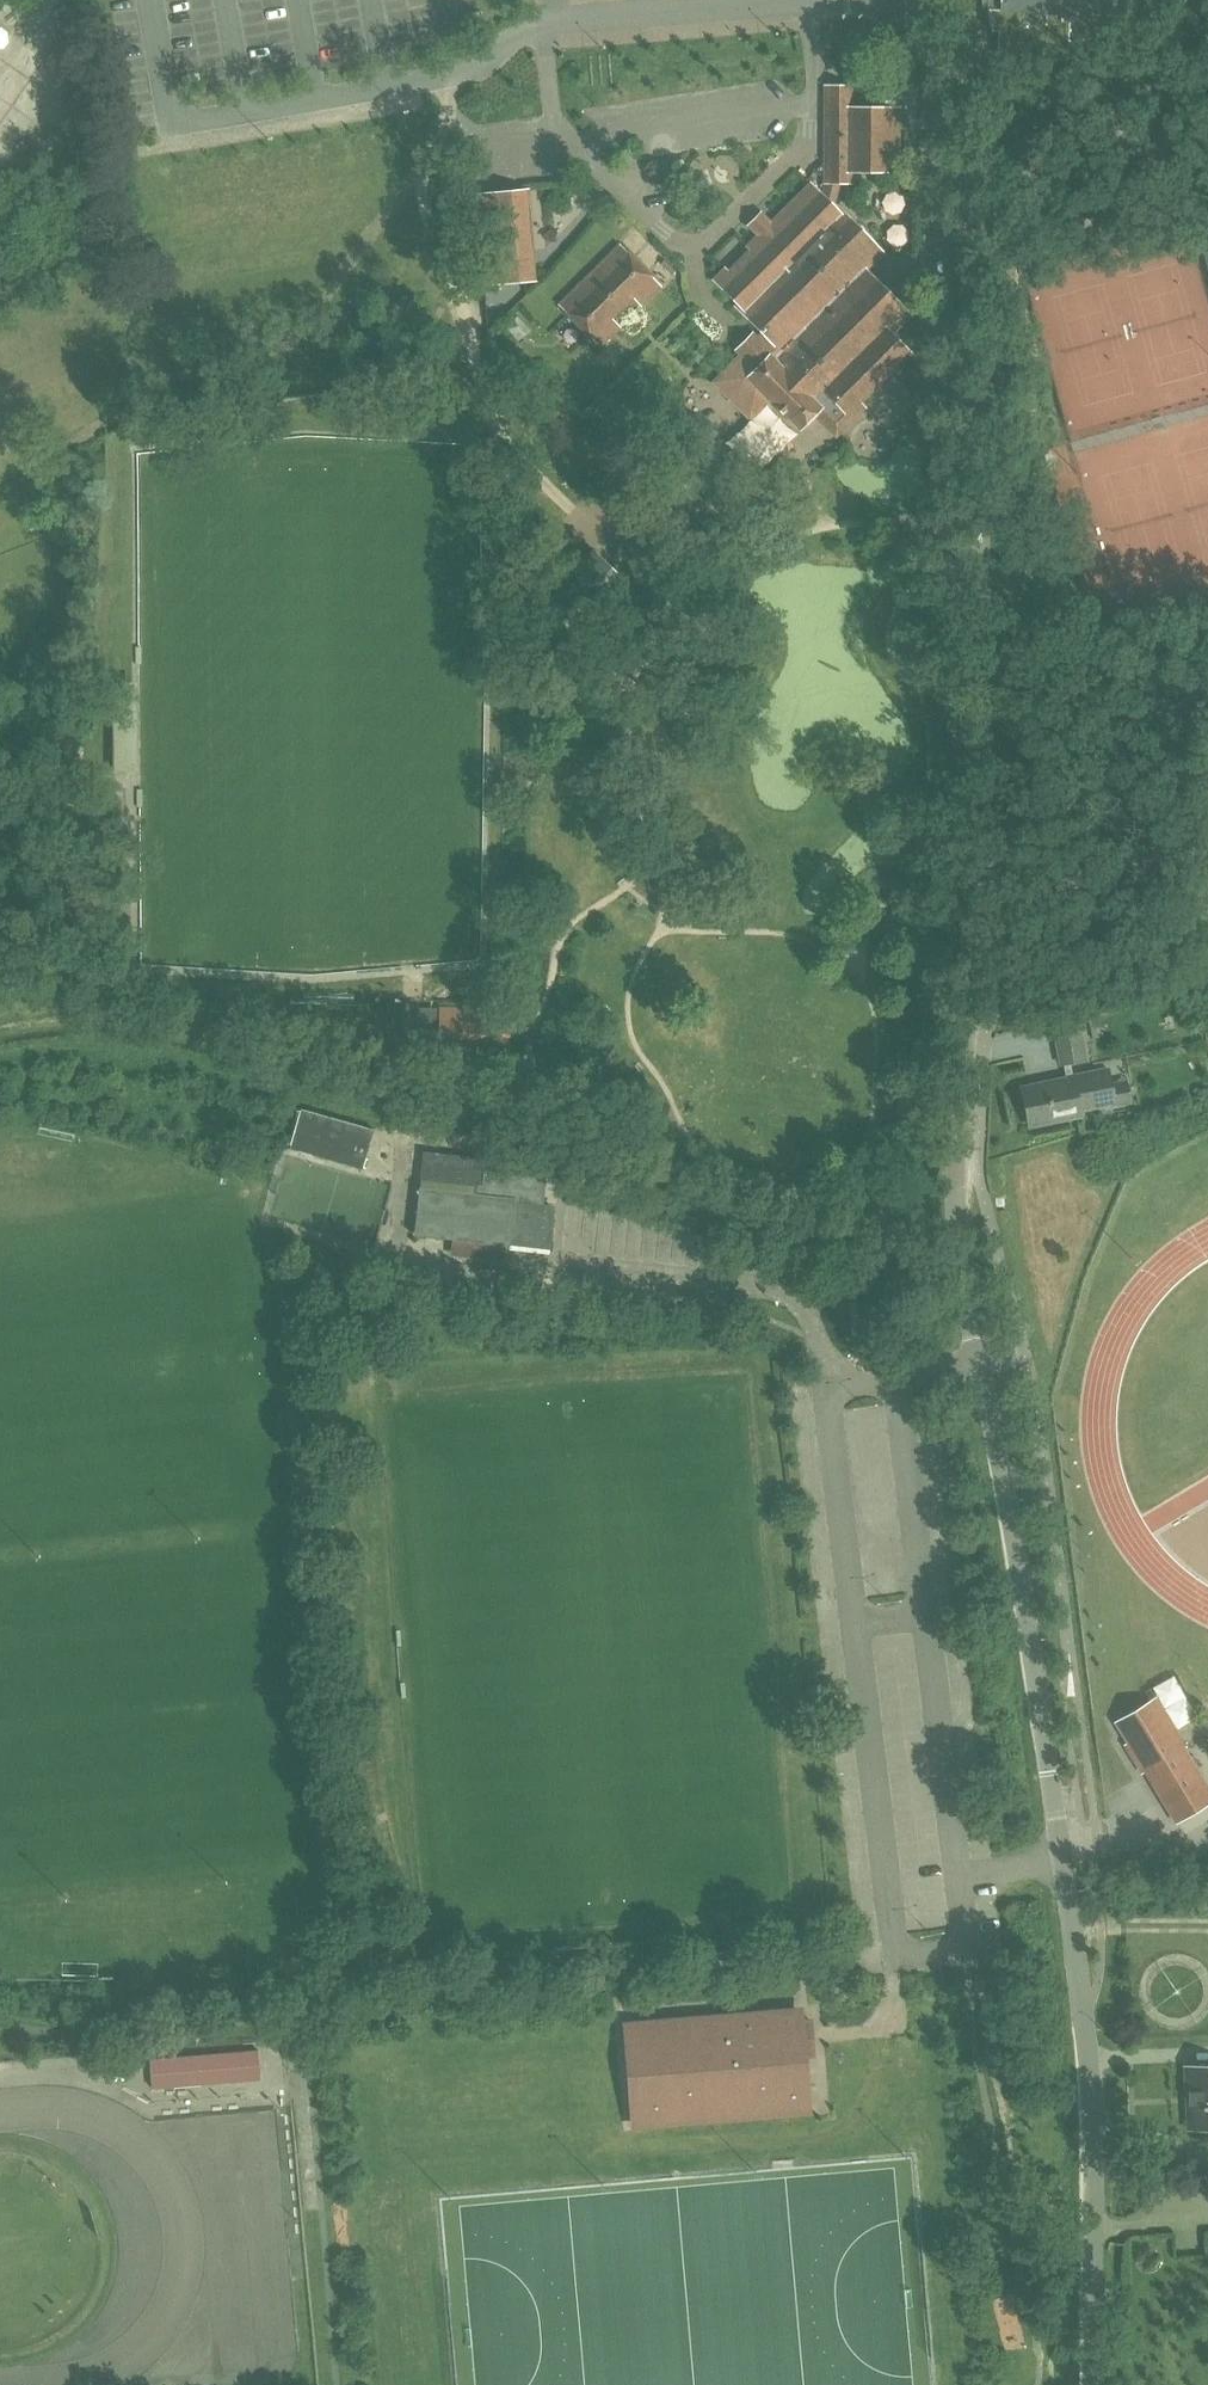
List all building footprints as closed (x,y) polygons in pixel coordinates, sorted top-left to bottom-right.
[(981,2),(982,5),(983,8),(984,11),(987,11),(991,33),(993,33),(999,33),(998,59),(1068,61),(1070,15),(1095,16),(1095,15),(1096,0),(981,0),(981,2)] [(1095,15),(1129,17),(1130,4),(1177,6),(1186,0),(1096,0),(1095,15)] [(883,253),(839,210),(837,208),(835,210),(833,207),(839,184),(852,184),(852,172),(899,172),(899,109),(852,109),(852,88),(825,87),(825,184),(827,184),(823,198),(810,185),(771,226),(763,218),(752,230),(759,237),(748,249),(751,252),(729,275),(726,272),(715,283),(740,307),(737,309),(764,335),(758,341),(754,338),(740,352),(744,356),(741,359),(734,365),(715,385),(752,421),(771,402),(801,431),(817,415),(838,436),(866,408),(862,403),(896,368),(901,373),(916,357),(892,333),(911,314),(866,270),(883,253)] [(521,190),(476,194),(483,285),(529,281),(521,190)] [(619,245),(589,274),(619,305),(630,295),(640,305),(659,286),(619,245)] [(619,305),(589,274),(558,304),(599,345),(618,326),(608,316),(619,305)] [(617,596),(629,581),(592,551),(580,567),(582,586),(597,598),(617,596)] [(437,1007),(417,1007),(416,1027),(436,1028),(437,1007)] [(507,1010),(489,1009),(439,1008),(439,1042),(506,1043),(507,1010)] [(1072,1077),(1021,1088),(1029,1126),(1080,1115),(1079,1110),(1114,1102),(1125,1100),(1121,1085),(1111,1087),(1107,1068),(1072,1076),(1072,1077)] [(363,1171),(374,1130),(302,1109),(290,1150),(363,1171)] [(547,1246),(551,1206),(542,1205),(546,1166),(423,1152),(420,1187),(419,1187),(414,1236),(509,1246),(510,1242),(547,1246)] [(1207,1802),(1207,1795),(1179,1747),(1183,1744),(1176,1733),(1172,1735),(1151,1700),(1117,1721),(1129,1742),(1124,1745),(1140,1771),(1145,1768),(1177,1821),(1207,1802)] [(1011,1961),(1018,1960),(1017,1948),(1010,1949),(1011,1961)] [(798,2012),(641,2025),(648,2121),(806,2108),(798,2012)] [(150,2058),(153,2087),(262,2078),(259,2049),(150,2058)] [(1185,2067),(1186,2093),(1191,2093),(1193,2129),(1207,2128),(1207,2066),(1185,2067)]
